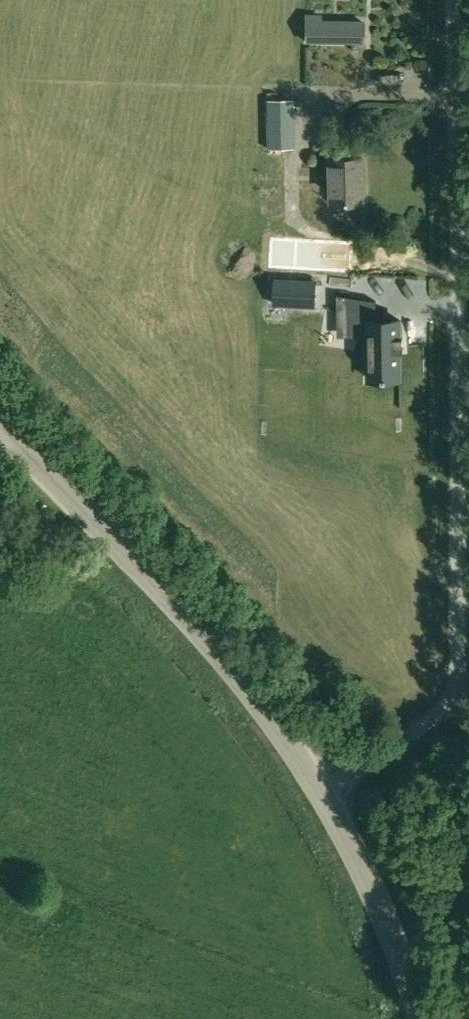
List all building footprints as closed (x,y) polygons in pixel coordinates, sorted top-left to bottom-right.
[(319,20),(319,40),(348,41),(348,21),(319,20)] [(294,99),(268,100),(269,149),(295,148),(294,99)] [(332,205),(364,204),(364,158),(332,159),(332,205)] [(269,275),(268,300),(310,302),(311,277),(269,275)] [(347,296),(341,332),(369,336),(369,379),(401,379),(401,351),(404,351),(404,350),(402,350),(402,338),(403,338),(403,337),(401,337),(400,320),(377,321),(377,301),(347,296)]
